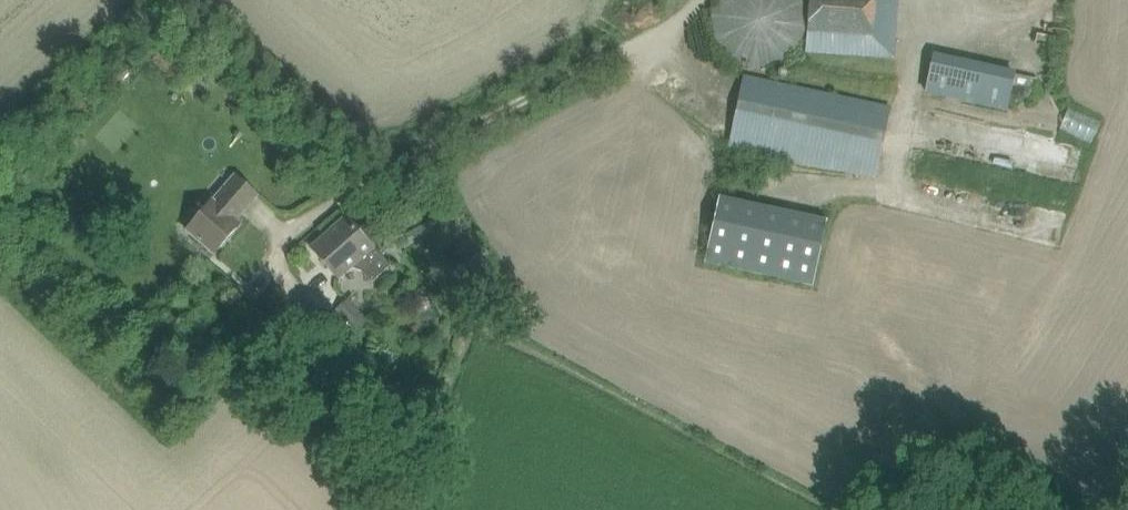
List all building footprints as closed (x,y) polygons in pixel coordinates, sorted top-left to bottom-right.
[(756,66),(760,66),(768,65),(775,63),(782,60),(789,55),(794,50),(798,44),(802,37),(804,29),(804,21),(804,14),(802,6),(799,0),(721,0),(718,6),(716,14),(715,21),(716,29),(718,36),(721,44),(726,50),(731,55),(737,60),(744,63),(752,65),(756,66)] [(897,0),(810,0),(806,50),(893,56),(897,0)] [(926,92),(1009,110),(1017,70),(934,53),(926,92)] [(877,177),(892,107),(767,82),(744,77),(730,145),(877,177)] [(1070,106),(1060,128),(1094,142),(1103,120),(1070,106)] [(187,230),(198,240),(214,254),(241,224),(236,220),(258,195),(235,175),(187,230)] [(828,220),(719,196),(704,264),(814,287),(828,220)] [(339,279),(352,268),(362,269),(373,281),(390,265),(345,217),(311,248),(339,279)] [(348,301),(338,310),(348,321),(358,312),(348,301)]
